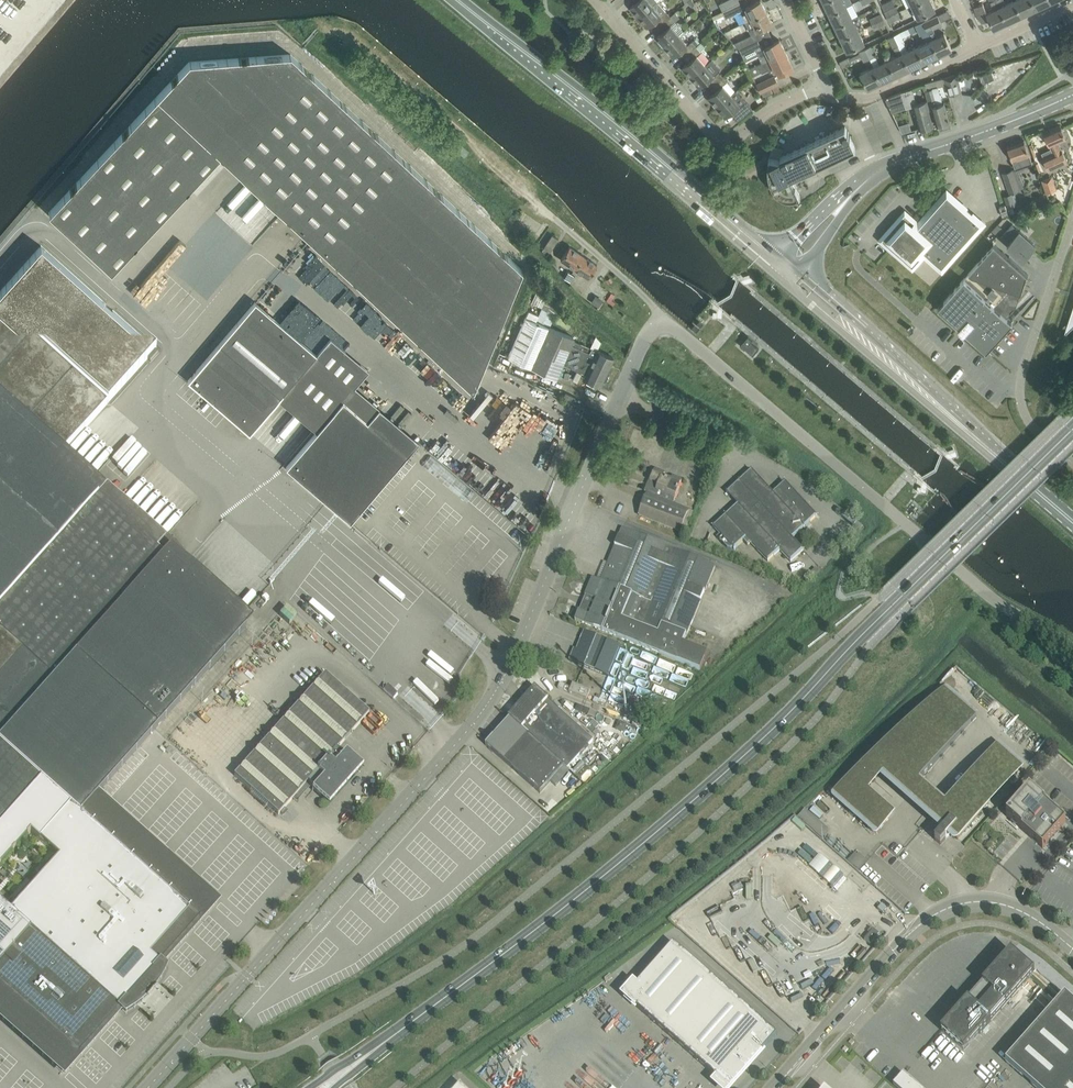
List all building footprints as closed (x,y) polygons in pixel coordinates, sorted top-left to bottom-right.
[(657,0),(638,0),(638,1),(630,8),(639,18),(658,1),(657,0)] [(740,3),(738,0),(726,0),(719,3),(722,11),(740,3)] [(766,12),(761,0),(760,0),(746,7),(749,12),(742,15),(745,22),(766,12)] [(846,6),(844,0),(826,0),(824,1),(830,14),(846,6)] [(925,14),(935,10),(931,0),(922,0),(912,5),(918,18),(925,14)] [(1006,4),(1000,6),(1008,22),(1022,16),(1015,0),(1014,0),(1006,4)] [(1023,15),(1036,9),(1032,0),(1015,0),(1022,16),(1023,15)] [(1049,2),(1051,2),(1050,0),(1032,0),(1036,9),(1049,2)] [(666,11),(658,1),(639,18),(647,28),(655,20),(660,26),(671,16),(666,11)] [(726,18),(744,9),(741,3),(740,3),(722,11),(712,16),(714,19),(724,14),(726,18)] [(994,29),(1008,22),(1000,6),(994,9),(988,12),(983,3),(974,7),(982,23),(990,19),(994,29)] [(836,26),(852,18),(846,6),(830,14),(836,26)] [(887,17),(899,11),(897,6),(885,11),(887,17)] [(899,11),(887,17),(890,22),(902,17),(899,11)] [(740,49),(760,40),(757,33),(759,32),(758,30),(772,24),(766,12),(745,22),(751,35),(734,43),(736,44),(737,46),(740,49)] [(873,24),(884,18),(882,13),(870,18),(873,24)] [(923,21),(928,31),(931,39),(939,55),(952,49),(944,33),(937,36),(933,29),(942,24),(938,14),(923,21)] [(684,31),(675,21),(671,16),(660,26),(664,31),(656,38),(665,48),(679,35),(684,31)] [(842,38),(858,30),(852,18),(836,26),(842,38)] [(884,18),(873,24),(875,30),(887,24),(884,18)] [(927,41),(931,39),(928,31),(923,21),(908,28),(910,30),(914,40),(917,39),(914,32),(917,31),(919,35),(923,33),(927,41)] [(848,51),(858,46),(864,43),(858,30),(842,38),(848,51)] [(905,42),(901,34),(900,32),(894,35),(902,53),(910,69),(924,62),(917,46),(908,50),(904,42),(905,42)] [(697,38),(693,41),(688,45),(679,35),(665,48),(673,58),(681,50),(686,55),(697,46),(696,45),(700,42),(697,38)] [(910,69),(902,53),(894,35),(888,38),(893,48),(893,47),(897,55),(888,59),(896,75),(910,69)] [(924,62),(926,61),(939,55),(931,39),(927,41),(917,46),(924,62)] [(764,61),(785,52),(780,40),(766,46),(765,45),(763,46),(760,40),(740,49),(745,58),(754,54),(755,57),(761,54),(764,61)] [(702,52),(701,51),(705,47),(701,42),(697,46),(686,55),(690,61),(682,68),(691,78),(705,65),(697,55),(702,52)] [(865,49),(870,59),(876,56),(871,46),(865,49)] [(864,61),(870,59),(865,49),(859,51),(864,61)] [(770,71),(776,68),(779,76),(794,69),(785,52),(764,61),(758,64),(762,73),(769,70),(770,71)] [(853,61),(862,57),(859,53),(851,57),(853,61)] [(219,153),(473,389),(522,269),(291,54),(189,62),(49,212),(111,270),(219,153)] [(881,82),(894,76),(896,75),(888,59),(874,66),(881,82)] [(719,71),(710,61),(706,65),(705,65),(691,78),(699,88),(708,81),(712,85),(723,76),(719,71)] [(868,88),(881,82),(874,66),(861,72),(868,88)] [(994,79),(990,68),(981,71),(982,72),(979,73),(981,79),(984,78),(986,82),(994,79)] [(957,74),(944,78),(949,95),(962,91),(957,74)] [(736,91),(727,81),(723,76),(712,85),(716,91),(708,98),(716,108),(736,91)] [(760,92),(773,87),(778,84),(774,76),(757,84),(760,92)] [(912,88),(901,92),(906,108),(914,106),(920,129),(933,126),(927,102),(917,105),(912,88)] [(934,88),(933,88),(925,91),(930,107),(931,107),(937,125),(950,121),(944,102),(938,104),(934,88)] [(764,97),(773,93),(771,89),(762,93),(764,97)] [(738,121),(753,109),(737,90),(736,91),(716,108),(725,118),(734,111),(738,115),(735,118),(738,121)] [(761,94),(755,97),(759,103),(764,100),(761,94)] [(1066,138),(1061,127),(1060,125),(1044,132),(1054,153),(1043,158),(1049,170),(1067,162),(1061,149),(1060,150),(1057,142),(1066,138)] [(799,197),(800,196),(796,186),(795,186),(791,178),(856,148),(850,137),(851,136),(848,131),(845,126),(780,157),(781,159),(780,160),(769,157),(769,158),(768,160),(767,162),(767,163),(767,165),(766,167),(766,169),(766,171),(766,173),(767,175),(767,176),(768,178),(768,180),(769,182),(770,184),(771,185),(773,187),(774,188),(776,190),(777,191),(778,192),(779,193),(781,194),(783,195),(785,196),(788,196),(789,197),(791,197),(793,197),(794,197),(797,197),(799,197)] [(1033,163),(1032,161),(1024,140),(1007,146),(1015,169),(1033,163)] [(1010,192),(1020,189),(1013,169),(1003,173),(1010,192)] [(1051,180),(1044,183),(1047,194),(1055,191),(1051,180)] [(885,235),(886,244),(889,243),(890,247),(910,266),(914,265),(924,254),(942,270),(983,224),(947,192),(918,224),(907,214),(903,214),(889,231),(889,235),(885,235)] [(1009,207),(1015,205),(1016,204),(1016,203),(1018,203),(1015,194),(1013,195),(1013,194),(1005,197),(1009,207)] [(1003,216),(1008,214),(1005,205),(999,207),(1003,216)] [(1012,223),(1000,237),(1007,244),(1025,260),(1034,251),(1032,249),(1036,245),(1028,238),(1020,230),(1012,223)] [(1001,227),(998,224),(992,230),(995,233),(1001,227)] [(552,234),(543,247),(550,251),(558,239),(552,234)] [(1013,322),(1007,317),(1008,316),(1007,316),(1016,306),(1027,274),(1027,273),(994,243),(993,244),(994,245),(938,308),(959,327),(958,329),(964,334),(965,333),(986,352),(1013,322)] [(64,1072),(80,1054),(120,1009),(125,1013),(131,1010),(136,1006),(142,1002),(147,997),(151,992),(155,986),(159,981),(162,975),(165,968),(160,964),(215,903),(165,859),(95,796),(246,627),(165,550),(163,553),(157,547),(159,545),(116,504),(113,508),(105,501),(89,486),(57,458),(147,358),(150,361),(158,352),(155,350),(156,349),(148,341),(41,246),(0,291),(0,1014),(64,1072)] [(574,268),(583,255),(569,246),(560,259),(574,268)] [(583,255),(574,268),(588,278),(597,265),(583,255)] [(563,276),(571,282),(575,276),(567,271),(563,276)] [(574,337),(549,326),(559,301),(546,296),(535,320),(526,316),(508,356),(531,367),(556,378),(562,364),(586,374),(584,378),(590,381),(600,385),(613,357),(597,350),(597,351),(572,340),(574,337)] [(255,302),(188,380),(249,432),(278,398),(317,431),(293,459),(286,467),(343,515),(350,521),(406,455),(304,368),(316,354),(255,302)] [(757,346),(758,344),(748,336),(740,345),(745,349),(753,355),(759,348),(757,346)] [(128,476),(148,453),(131,437),(110,460),(128,476)] [(693,512),(689,511),(672,504),(682,480),(673,476),(671,481),(663,478),(665,473),(655,469),(649,485),(647,485),(644,492),(647,493),(639,515),(680,532),(681,531),(684,532),(693,512)] [(817,516),(792,490),(785,482),(772,493),(751,469),(726,492),(737,504),(713,526),(719,533),(716,536),(726,548),(730,548),(732,547),(734,550),(746,538),(768,562),(780,550),(791,562),(803,550),(793,539),(817,516)] [(715,566),(632,532),(622,528),(601,581),(592,577),(585,595),(591,597),(584,613),(579,611),(575,620),(585,624),(640,646),(676,661),(700,671),(712,642),(688,632),(715,566)] [(242,600),(237,605),(243,610),(257,595),(248,586),(257,577),(252,573),(234,592),(242,600)] [(569,660),(608,676),(620,645),(584,630),(576,649),(574,648),(569,660)] [(329,805),(344,788),(363,767),(346,752),(340,759),(334,753),(369,713),(325,674),(234,775),(278,815),(307,782),(314,788),(312,790),(329,805)] [(586,699),(590,691),(590,690),(572,683),(569,692),(586,699)] [(388,685),(383,690),(393,699),(398,694),(388,685)] [(521,728),(568,768),(574,761),(570,758),(589,737),(593,740),(593,739),(548,699),(535,687),(508,717),(521,728)] [(945,803),(920,781),(976,717),(946,690),(888,745),(870,762),(906,794),(945,828),(935,840),(940,845),(950,833),(957,839),(1020,767),(996,745),(945,803)] [(567,769),(568,768),(521,728),(508,717),(510,719),(486,745),(540,793),(564,766),(567,769)] [(1029,790),(1006,816),(1042,848),(1066,822),(1029,790)] [(805,809),(797,817),(821,838),(828,829),(805,809)] [(855,852),(847,861),(850,863),(858,871),(867,861),(859,853),(857,855),(855,852)] [(818,854),(808,866),(837,890),(847,877),(818,854)] [(883,913),(887,908),(883,904),(878,909),(883,913)] [(873,929),(864,940),(870,945),(879,934),(873,929)] [(634,988),(635,989),(627,997),(628,997),(627,997),(628,998),(633,1002),(632,1003),(717,1078),(718,1077),(719,1079),(720,1080),(720,1081),(722,1086),(723,1087),(724,1087),(727,1087),(730,1087),(731,1086),(732,1086),(734,1084),(741,1076),(745,1071),(749,1074),(749,1073),(746,1070),(777,1035),(673,944),(634,988)] [(964,1051),(974,1040),(1035,972),(1011,951),(951,1019),(941,1031),(964,1051)] [(743,993),(747,988),(723,966),(718,971),(743,993)] [(1065,995),(1006,1062),(1035,1087),(1072,1087),(1072,1002),(1065,995)] [(904,1074),(903,1073),(893,1085),(897,1087),(898,1087),(894,1085),(904,1074)]
